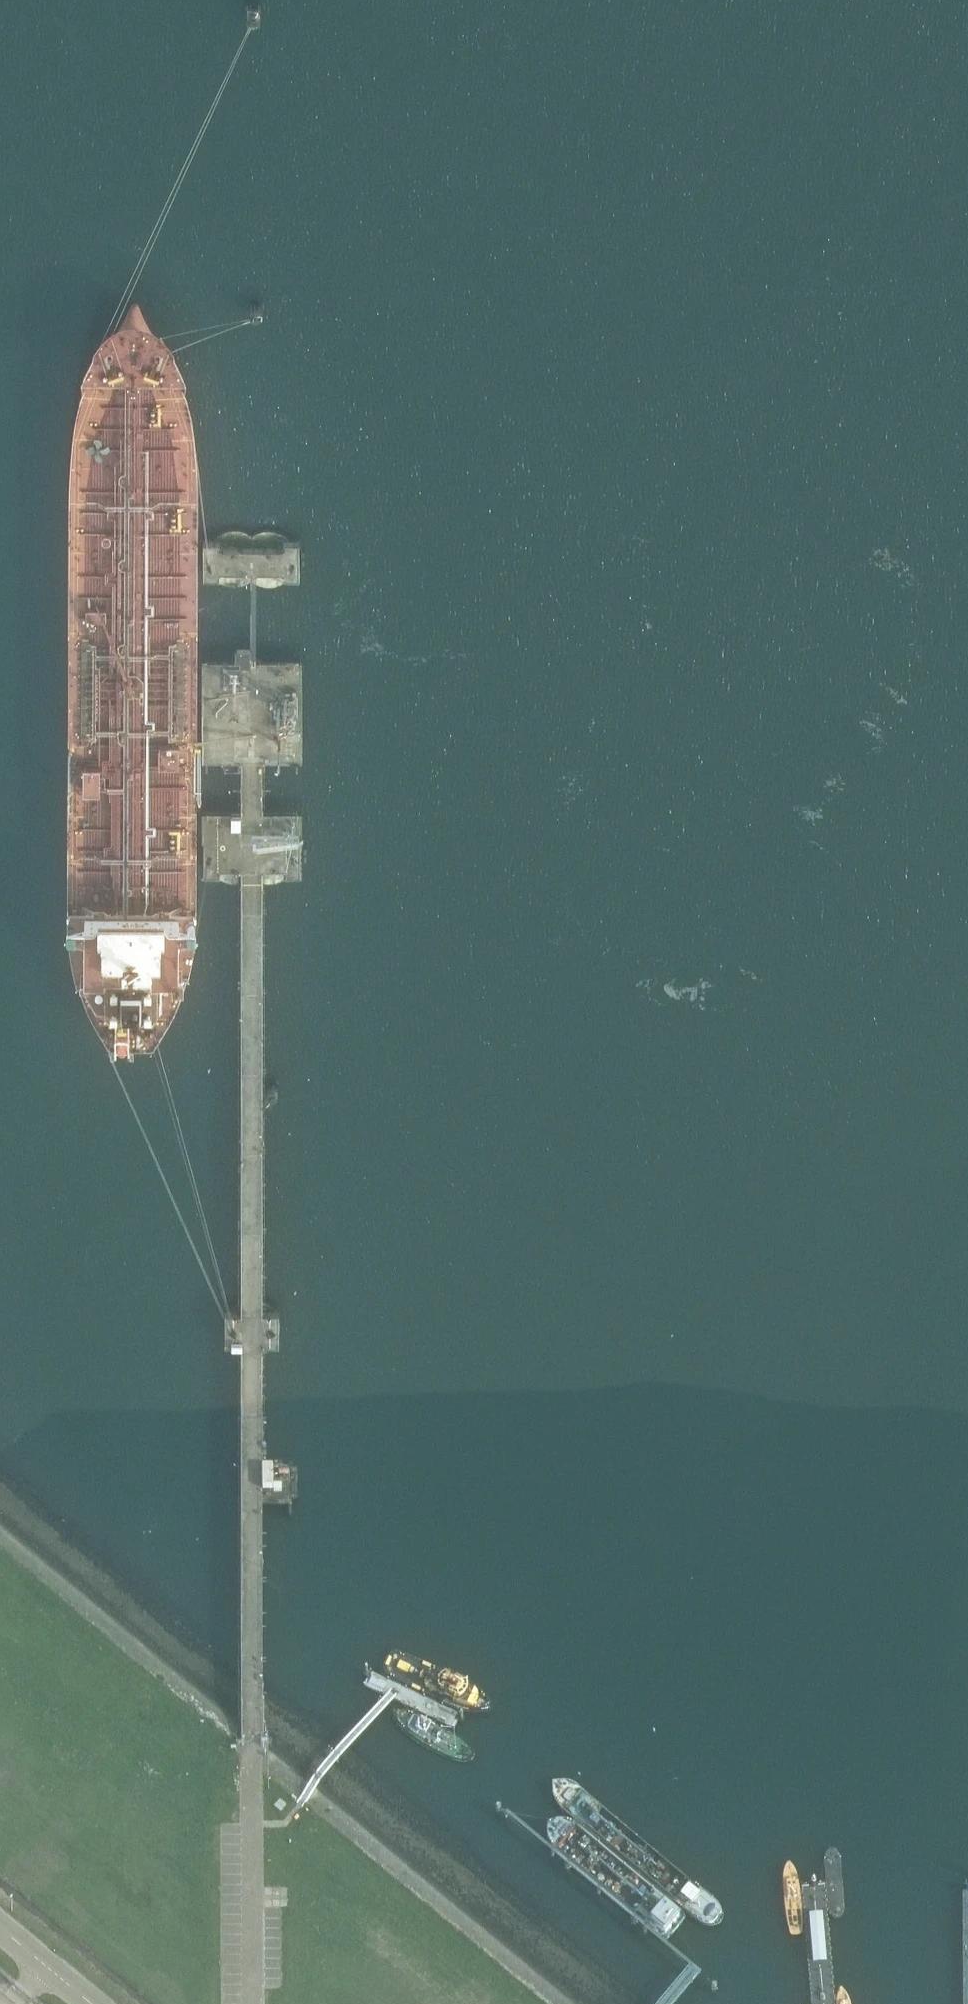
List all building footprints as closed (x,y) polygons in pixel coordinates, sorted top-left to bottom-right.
[(240,656),(249,656),(249,640),(236,640),(236,652),(240,652),(240,656)]
